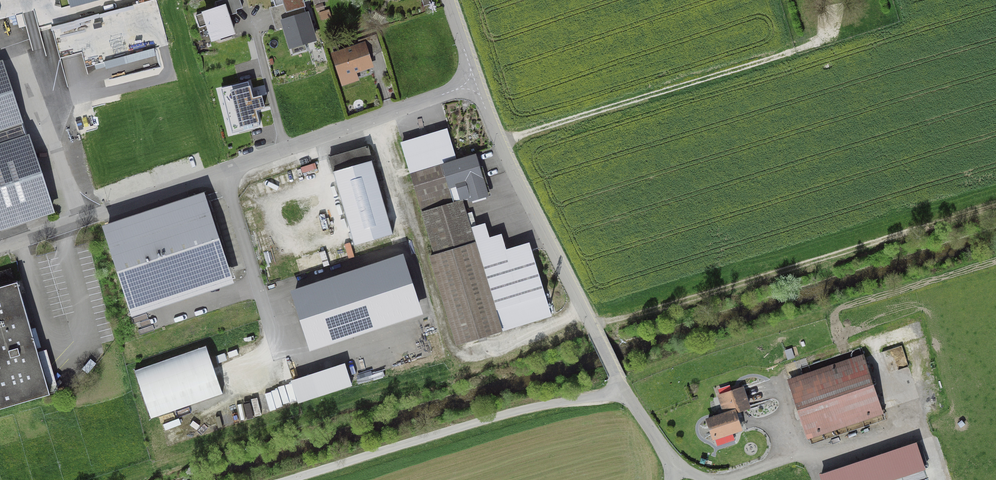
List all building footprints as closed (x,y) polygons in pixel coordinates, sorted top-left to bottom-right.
[(52,27),(61,60),(82,54),(85,67),(168,45),(156,0),(155,0),(52,27)] [(305,3),(304,0),(284,0),(286,9),(305,3)] [(212,40),(232,34),(223,7),(195,17),(199,28),(207,25),(212,40)] [(284,20),(292,47),(316,40),(308,13),(284,20)] [(333,58),(343,89),(361,83),(358,76),(371,72),(367,61),(384,55),(378,37),(360,43),(361,48),(333,58)] [(3,60),(0,61),(0,132),(24,124),(3,60)] [(253,100),(248,83),(221,90),(232,135),(259,128),(255,113),(265,111),(261,98),(253,100)] [(29,134),(0,144),(0,231),(55,213),(29,134)] [(385,210),(366,147),(328,158),(352,240),(390,229),(385,210)] [(460,200),(484,193),(473,157),(411,177),(417,196),(435,256),(430,257),(456,344),(550,315),(527,241),(505,248),(502,237),(486,242),(481,226),(469,230),(460,200)] [(120,273),(132,311),(231,279),(219,240),(206,200),(107,232),(120,273)] [(401,256),(295,291),(313,345),(419,310),(401,256)] [(9,270),(0,272),(0,284),(13,280),(9,270)] [(49,395),(16,282),(0,287),(0,409),(49,395)] [(209,352),(136,376),(151,421),(224,397),(209,352)] [(862,359),(789,383),(806,436),(879,411),(862,359)] [(719,397),(725,413),(706,420),(714,441),(742,431),(736,412),(751,406),(744,388),(719,397)] [(925,468),(917,443),(819,477),(821,479),(892,479),(925,468)]
